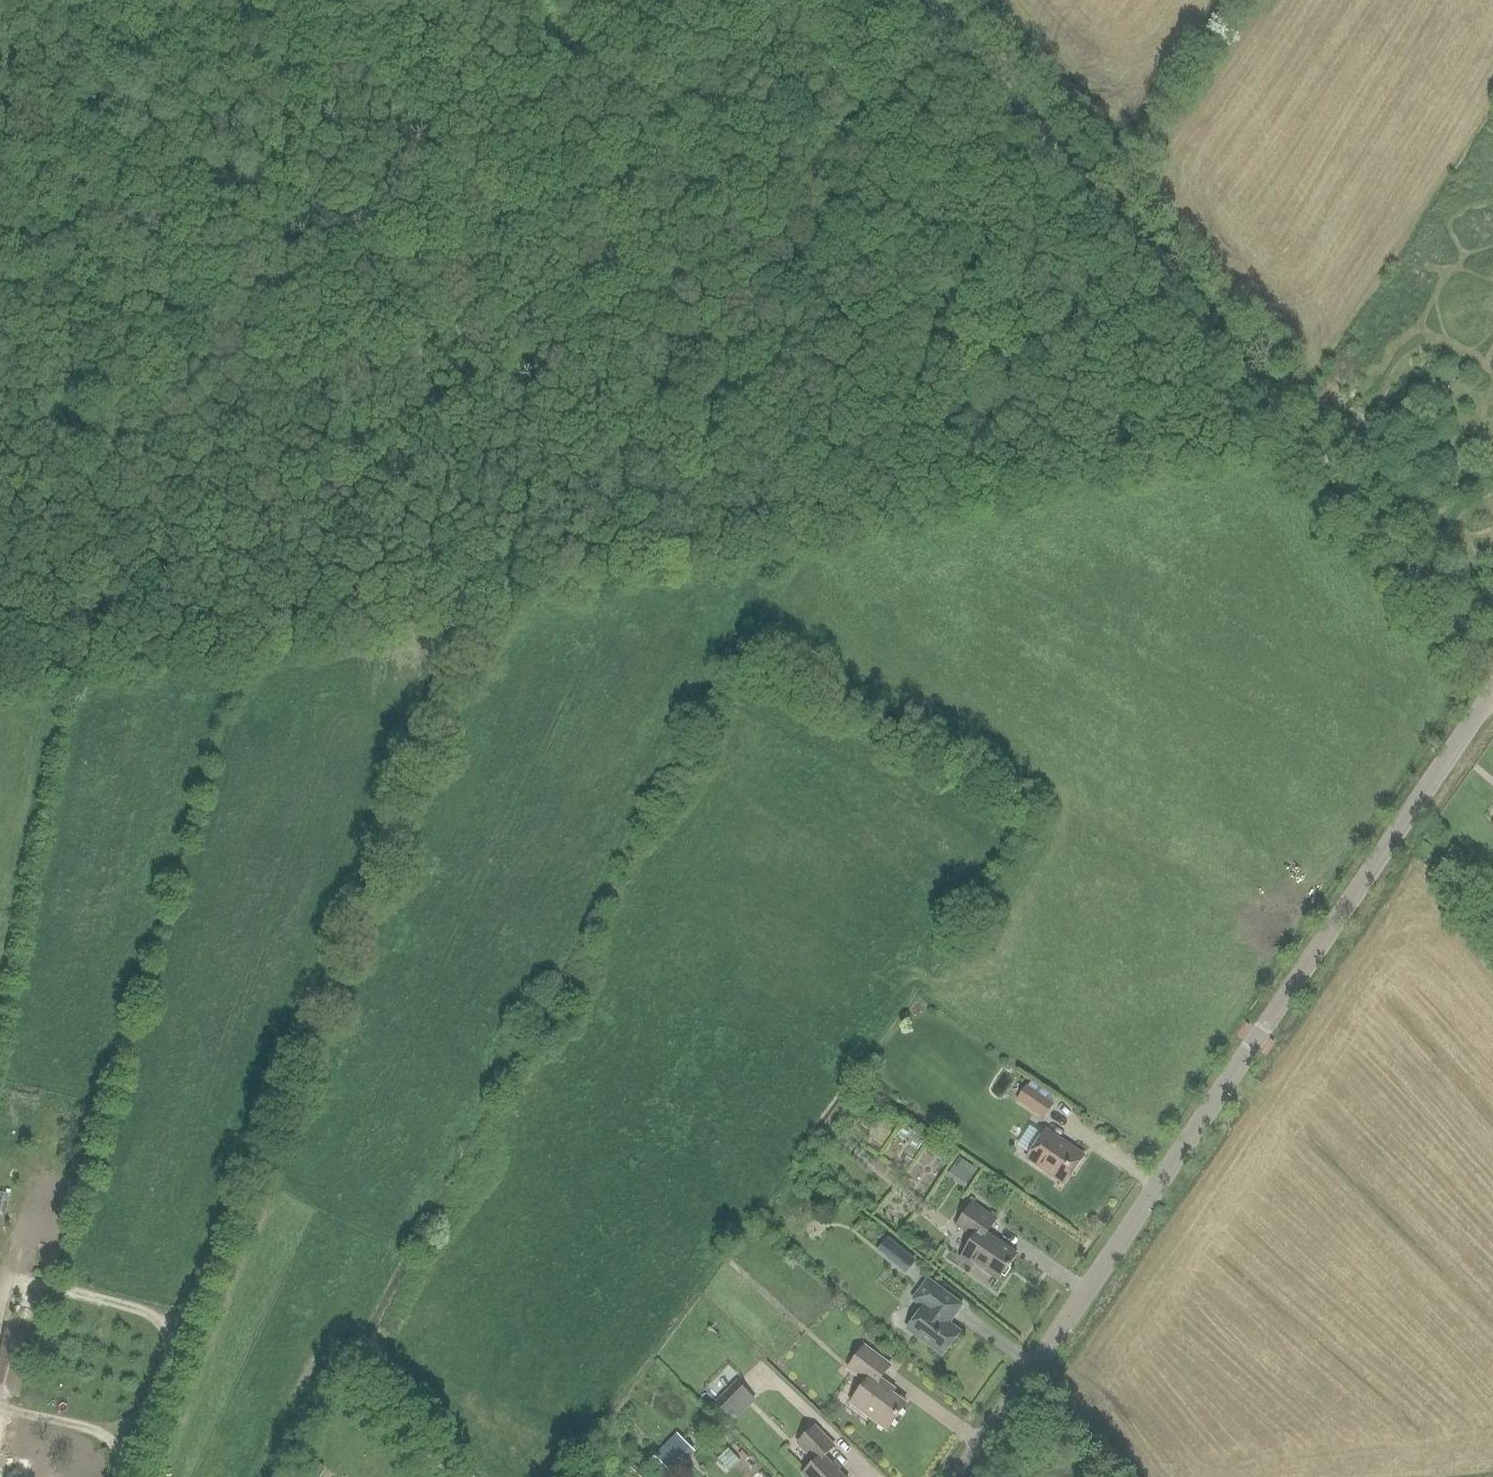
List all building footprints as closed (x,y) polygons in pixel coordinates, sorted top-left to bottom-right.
[(1015,1103),(1042,1121),(1051,1108),(1024,1089),(1015,1103)] [(1086,1155),(1046,1128),(1025,1160),(1065,1187),(1086,1155)] [(935,1177),(948,1157),(929,1144),(916,1165),(935,1177)] [(977,1168),(959,1157),(947,1176),(965,1187),(977,1168)] [(998,1219),(973,1202),(957,1226),(974,1238),(959,1259),(973,1269),(976,1266),(999,1282),(1018,1254),(989,1233),(998,1219)] [(888,1237),(877,1251),(906,1275),(917,1261),(913,1258),(895,1242),(888,1237)] [(923,1308),(906,1330),(943,1358),(963,1332),(951,1323),(965,1305),(928,1278),(912,1299),(923,1308)] [(885,1435),(904,1409),(883,1393),(886,1389),(878,1384),(888,1370),(863,1351),(846,1373),(864,1387),(849,1408),(885,1435)] [(755,1399),(738,1382),(716,1403),(712,1407),(720,1415),(724,1411),(734,1420),(755,1399)] [(824,1457),(835,1447),(815,1427),(798,1443),(816,1462),(803,1474),(806,1476),(844,1476),(824,1457)] [(696,1452),(677,1433),(660,1450),(664,1455),(659,1460),(672,1474),(696,1452)]
